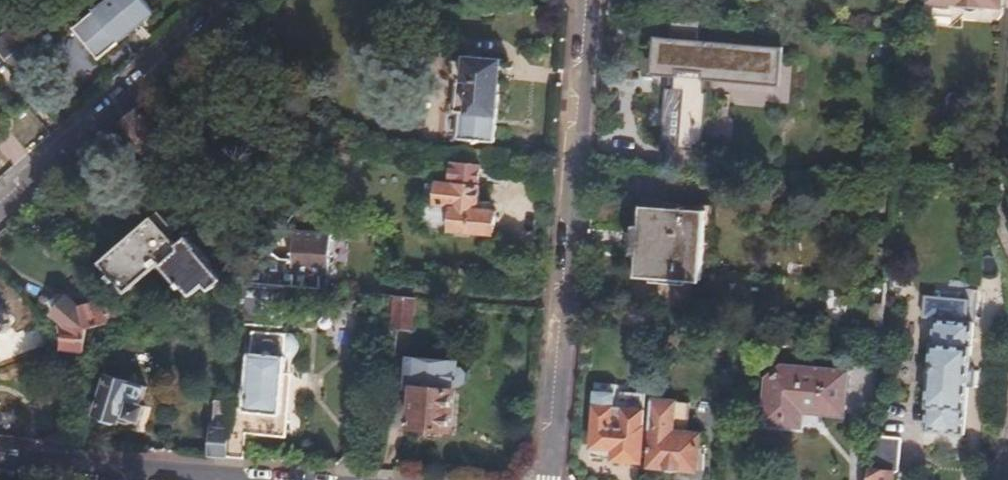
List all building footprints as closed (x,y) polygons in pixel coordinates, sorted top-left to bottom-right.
[(74,28),(99,59),(154,13),(144,0),(108,0),(74,28)] [(14,22),(0,33),(0,48),(5,53),(16,44),(25,37),(14,22)] [(782,48),(653,39),(650,76),(674,78),(673,89),(665,88),(661,146),(701,149),(705,93),(702,93),(703,80),(780,85),(782,48)] [(16,44),(5,53),(24,77),(35,67),(16,44)] [(451,52),(450,65),(457,71),(453,105),(461,105),(459,132),(495,135),(503,52),(458,47),(451,52)] [(136,109),(121,122),(148,151),(164,138),(136,109)] [(444,231),(450,226),(493,230),(495,207),(477,206),(480,165),(451,162),(449,182),(438,180),(438,181),(426,180),(424,198),(418,202),(416,223),(421,228),(444,231)] [(646,205),(639,273),(699,279),(705,211),(646,205)] [(131,291),(159,266),(152,258),(153,249),(169,234),(165,230),(172,222),(155,206),(99,258),(110,269),(106,272),(120,287),(124,284),(131,291)] [(152,258),(159,266),(167,261),(198,290),(210,279),(212,281),(223,272),(209,258),(210,254),(195,238),(193,240),(184,230),(181,233),(177,227),(169,234),(153,249),(152,258)] [(293,229),(289,269),(322,272),(326,232),(293,229)] [(281,285),(239,282),(236,319),(246,320),(279,322),(281,285)] [(63,345),(82,348),(84,327),(102,322),(96,301),(78,305),(66,293),(50,308),(65,323),(63,345)] [(410,294),(391,293),(388,323),(407,324),(410,294)] [(3,327),(9,321),(7,315),(0,307),(0,327),(3,327)] [(932,313),(922,426),(959,429),(970,317),(932,313)] [(246,409),(227,408),(223,454),(244,456),(246,433),(277,436),(278,413),(281,413),(283,387),(288,388),(291,359),(285,358),(287,333),(254,329),(246,409)] [(410,425),(449,428),(453,389),(452,389),(452,386),(460,387),(466,382),(466,373),(462,367),(454,366),(455,363),(449,362),(447,361),(438,360),(436,361),(430,360),(428,359),(419,358),(417,359),(411,358),(408,384),(413,384),(410,425)] [(768,380),(764,422),(801,425),(802,412),(806,407),(823,408),(829,414),(843,415),(847,375),(780,368),(768,380)] [(106,373),(92,413),(115,420),(118,412),(135,417),(140,403),(137,402),(143,385),(106,373)] [(612,446),(611,458),(638,460),(643,403),(618,401),(618,405),(614,405),(617,380),(595,378),(590,444),(599,445),(612,446)] [(650,397),(647,426),(651,427),(649,464),(697,469),(701,431),(687,430),(690,401),(650,397)] [(212,399),(208,452),(223,454),(227,408),(228,401),(212,399)] [(899,439),(883,439),(883,462),(898,462),(899,439)] [(598,457),(611,458),(612,446),(599,445),(598,457)] [(865,468),(864,479),(891,479),(891,470),(865,468)]
